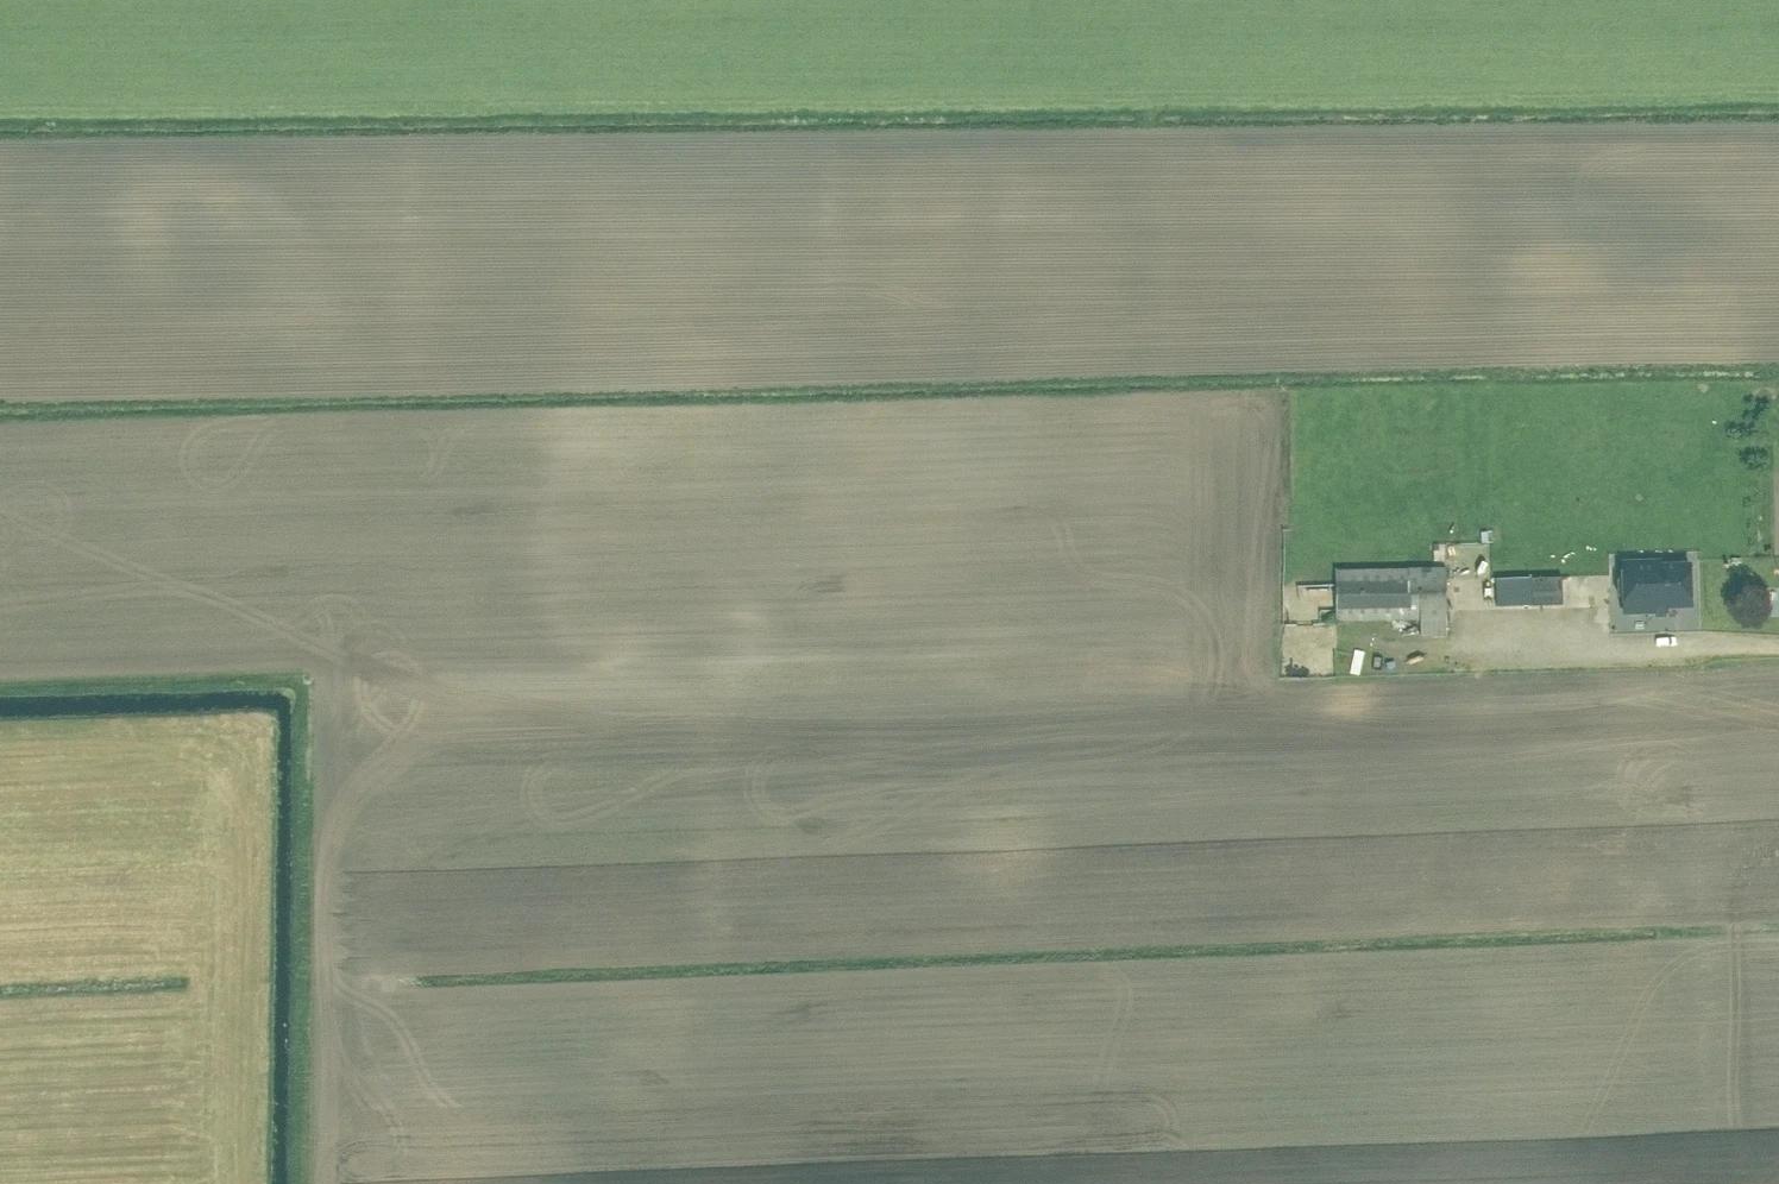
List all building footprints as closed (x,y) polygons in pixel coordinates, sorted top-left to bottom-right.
[(1623,564),(1624,615),(1667,613),(1667,609),(1691,608),(1689,566),(1659,567),(1659,563),(1623,564)] [(1336,570),(1336,622),(1420,621),(1420,636),(1445,636),(1445,570),(1336,570)] [(1562,578),(1520,579),(1521,607),(1563,606),(1562,578)]
